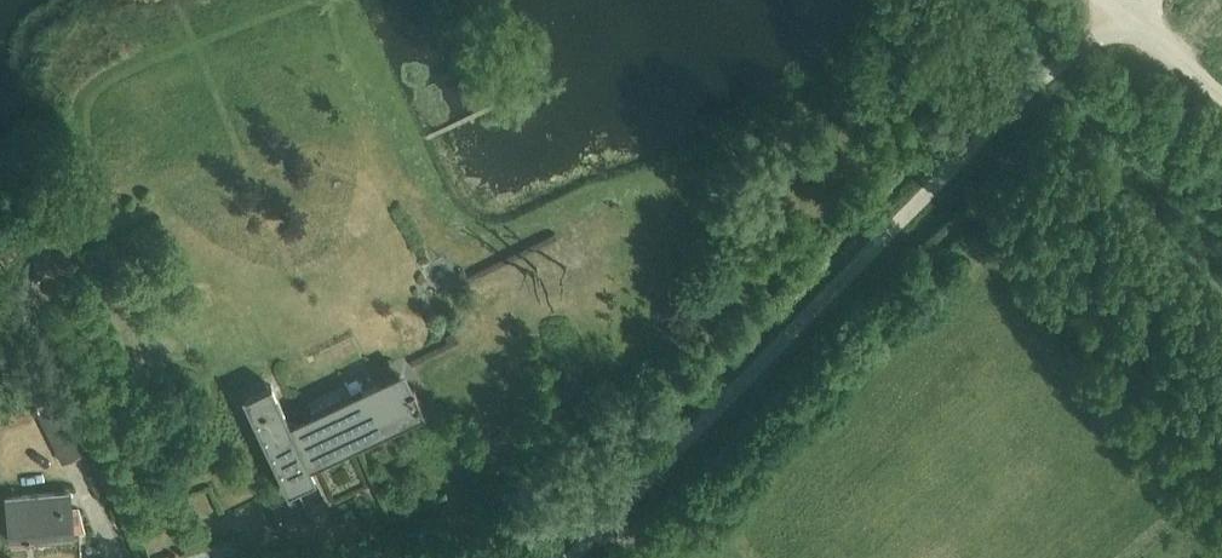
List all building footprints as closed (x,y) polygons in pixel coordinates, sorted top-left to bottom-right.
[(243,389),(241,390),(287,486),(315,473),(310,461),(424,407),(404,363),(289,417),(271,378),(244,390),(243,389)] [(56,401),(37,410),(63,460),(80,451),(56,401)] [(69,487),(6,492),(10,536),(73,531),(69,487)]
